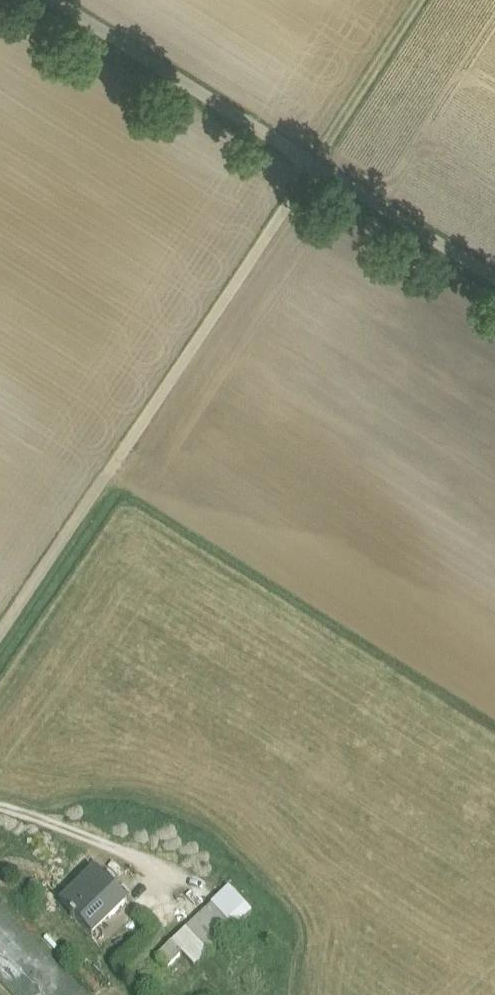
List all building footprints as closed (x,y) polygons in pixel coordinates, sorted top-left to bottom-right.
[(127,903),(96,872),(63,904),(73,915),(71,917),(75,920),(92,937),(127,903)] [(0,904),(0,983),(12,994),(86,994),(0,904)] [(212,905),(186,929),(197,941),(223,916),(212,905)] [(194,944),(183,932),(172,943),(183,955),(194,944)] [(172,943),(157,957),(168,968),(183,955),(172,943)] [(157,957),(131,982),(143,994),(193,994),(168,968),(157,957)] [(129,968),(121,976),(126,981),(134,973),(129,968)]
